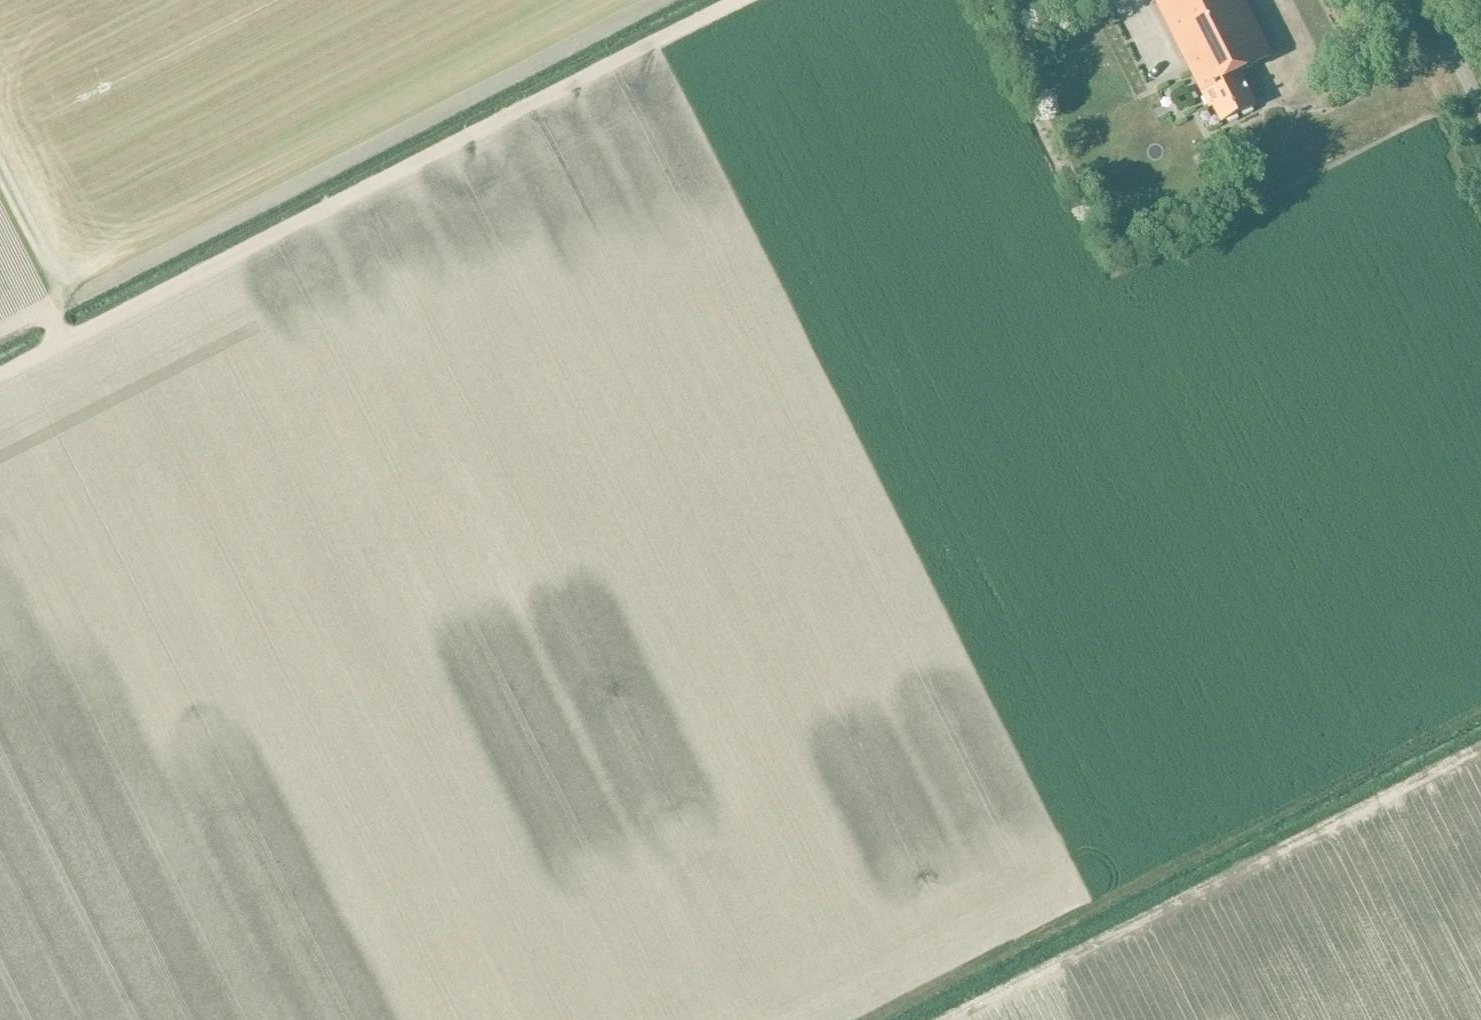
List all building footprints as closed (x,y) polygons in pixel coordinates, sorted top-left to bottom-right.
[(1210,109),(1214,106),(1223,125),(1257,107),(1239,72),(1273,54),(1245,0),(1155,0),(1210,109)]
